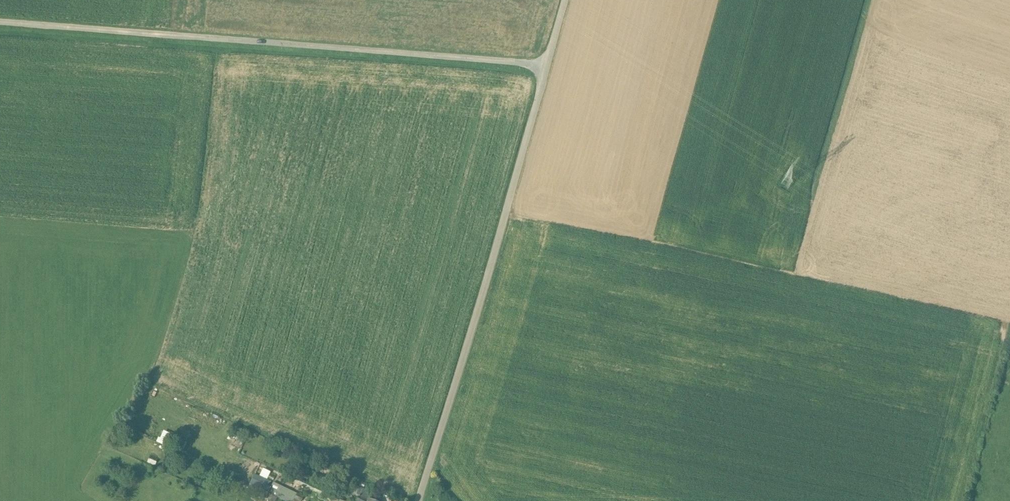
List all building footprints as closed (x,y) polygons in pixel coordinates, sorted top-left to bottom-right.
[(168,445),(171,432),(163,430),(160,443),(168,445)] [(269,478),(272,471),(264,468),(261,476),(269,478)] [(256,474),(251,484),(262,490),(267,479),(256,474)] [(296,495),(273,483),(270,489),(293,500),(296,495)] [(372,493),(362,489),(359,495),(369,500),(372,493)]
